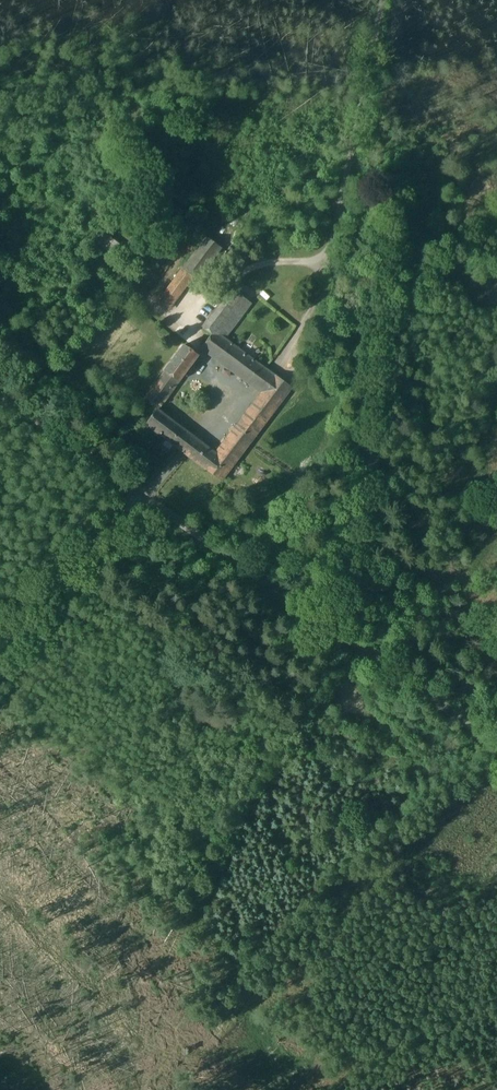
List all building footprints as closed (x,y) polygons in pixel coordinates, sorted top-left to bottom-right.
[(207,236),(193,256),(207,266),(221,247),(207,236)] [(207,266),(193,256),(159,301),(168,307),(192,276),(196,280),(207,266)] [(232,289),(203,327),(212,334),(214,331),(224,338),(251,303),(232,289)] [(224,338),(214,331),(212,334),(202,347),(224,364),(236,347),(224,338)] [(184,345),(165,370),(179,381),(198,355),(184,345)] [(267,370),(236,347),(224,364),(254,387),(267,370)] [(179,381),(165,370),(143,398),(157,408),(158,409),(179,381)] [(267,370),(254,387),(258,390),(262,392),(263,393),(275,376),(271,373),(267,370)] [(275,376),(263,393),(262,392),(262,393),(252,407),(267,418),(291,388),(275,376)] [(194,437),(191,434),(179,449),(182,452),(220,480),(267,418),(252,407),(216,453),(194,437)] [(150,418),(145,423),(165,438),(176,423),(158,409),(157,408),(150,418)] [(150,418),(146,415),(142,421),(145,423),(150,418)] [(176,423),(165,438),(179,449),(191,434),(176,423)]
